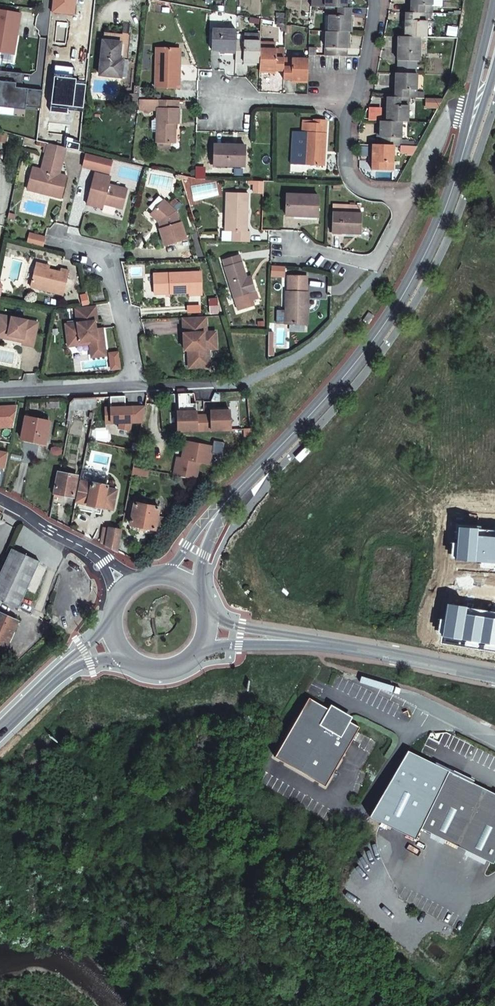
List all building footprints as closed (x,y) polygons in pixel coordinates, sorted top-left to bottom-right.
[(52,12),(75,15),(76,0),(53,0),(52,12)] [(432,14),(432,0),(409,0),(409,1),(411,0),(411,13),(427,14),(432,14)] [(349,32),(352,32),(353,22),(350,22),(351,8),(349,7),(329,7),(328,32),(349,32)] [(0,10),(0,53),(14,55),(21,13),(0,10)] [(285,24),(285,13),(276,13),(275,19),(277,19),(277,23),(285,24)] [(419,38),(426,38),(427,18),(427,14),(411,13),(406,13),(405,25),(404,25),(403,37),(419,38)] [(236,41),(236,30),(205,29),(204,50),(225,51),(225,53),(236,53),(236,41)] [(325,56),(347,57),(347,44),(349,44),(349,32),(328,32),(326,32),(325,56)] [(130,36),(104,33),(99,75),(125,78),(130,36)] [(244,34),(244,41),(260,42),(260,34),(244,34)] [(403,37),(397,37),(396,49),(398,49),(397,61),(399,61),(417,62),(418,62),(419,38),(403,37)] [(244,41),(236,41),(236,53),(236,62),(248,62),(248,64),(260,64),(260,49),(260,42),(244,41)] [(176,64),(176,48),(156,48),(155,87),(179,87),(179,64),(176,64)] [(274,50),(260,49),(260,64),(260,72),(271,72),(271,70),(284,70),(284,58),(284,50),(274,50)] [(296,82),(307,82),(307,59),(284,58),(284,70),(283,79),(296,79),(296,82)] [(417,62),(399,61),(398,73),(416,74),(417,62)] [(0,71),(0,85),(1,85),(0,91),(0,103),(26,106),(27,88),(19,87),(20,73),(0,71)] [(415,92),(416,74),(398,73),(394,73),(393,85),(395,85),(394,97),(408,98),(415,98),(415,92)] [(52,104),(83,107),(86,81),(55,77),(52,104)] [(43,89),(27,88),(26,106),(41,108),(43,89)] [(128,92),(127,104),(137,105),(138,98),(139,93),(128,92)] [(401,122),(407,122),(408,98),(394,97),(387,97),(387,110),(385,110),(385,121),(401,122)] [(148,110),(148,98),(138,98),(137,105),(137,109),(148,110)] [(174,108),(174,99),(148,98),(148,110),(157,110),(156,143),(169,143),(174,143),(174,125),(178,125),(178,108),(174,108)] [(442,99),(426,98),(425,108),(437,108),(442,99)] [(301,133),(291,133),(290,165),(324,166),(323,154),(322,154),(322,135),(325,135),(325,121),(310,120),(311,124),(301,123),(301,133)] [(394,146),(400,147),(401,122),(385,121),(378,121),(378,133),(380,133),(379,146),(394,146)] [(66,147),(47,142),(40,169),(35,168),(33,176),(29,175),(27,185),(43,189),(42,193),(60,197),(66,176),(58,173),(66,147)] [(215,144),(214,164),(228,165),(228,167),(244,168),(245,145),(215,144)] [(379,146),(371,146),(370,157),(372,157),(371,170),(393,170),(394,146),(379,146)] [(86,153),(82,166),(97,170),(97,168),(109,171),(112,160),(86,153)] [(121,208),(127,190),(108,184),(110,177),(95,173),(92,183),(91,182),(85,203),(96,206),(97,201),(102,203),(121,208)] [(263,181),(253,181),(253,184),(253,193),(263,193),(263,181)] [(26,189),(42,193),(43,189),(27,185),(26,189)] [(233,232),(232,241),(251,242),(251,231),(247,231),(249,194),(228,193),(226,232),(233,232)] [(317,195),(286,194),(285,216),(317,217),(317,195)] [(163,201),(157,207),(160,209),(166,204),(163,201)] [(160,209),(157,207),(150,214),(158,222),(160,222),(162,228),(159,229),(164,247),(186,240),(181,223),(179,223),(176,212),(166,204),(160,209)] [(359,205),(331,204),(331,233),(360,233),(361,213),(359,213),(359,205)] [(44,237),(28,233),(26,242),(41,246),(44,237)] [(248,283),(246,277),(239,254),(223,259),(226,265),(224,266),(233,298),(235,298),(238,310),(254,305),(253,300),(258,299),(253,281),(248,283)] [(47,269),(33,266),(29,286),(62,294),(67,270),(59,268),(59,271),(47,269)] [(153,273),(153,284),(157,284),(157,294),(189,293),(189,295),(197,295),(197,272),(153,273)] [(285,292),(285,306),(285,323),(288,323),(288,326),(298,326),(298,323),(307,323),(307,292),(305,293),(306,276),(288,276),(287,292),(285,292)] [(73,307),(75,318),(79,317),(80,323),(75,323),(63,324),(65,342),(87,340),(88,343),(89,350),(103,349),(100,327),(93,328),(92,321),(95,321),(93,305),(73,307)] [(375,315),(370,311),(365,320),(370,323),(375,315)] [(20,337),(20,342),(19,344),(30,346),(35,322),(0,315),(0,333),(20,337)] [(205,317),(182,318),(183,334),(186,334),(187,350),(191,350),(192,368),(208,367),(208,349),(215,349),(215,333),(199,333),(199,325),(205,325),(205,317)] [(0,333),(0,337),(20,342),(20,337),(0,333)] [(96,397),(73,398),(73,400),(76,410),(94,409),(96,397)] [(73,400),(71,400),(68,410),(76,410),(73,400)] [(13,428),(16,406),(0,407),(0,428),(13,428)] [(144,406),(104,407),(104,423),(118,422),(117,428),(128,430),(130,422),(141,422),(144,406)] [(208,415),(202,416),(203,431),(229,430),(228,410),(208,411),(208,415)] [(194,412),(175,412),(176,432),(203,431),(202,416),(194,416),(194,412)] [(43,420),(25,417),(20,438),(44,444),(49,422),(48,422),(49,418),(43,417),(43,420)] [(211,448),(184,442),(180,460),(175,459),(172,476),(195,480),(198,464),(208,465),(211,448)] [(55,456),(59,456),(60,451),(57,449),(53,448),(49,449),(48,453),(51,455),(55,456)] [(81,470),(74,503),(113,511),(117,492),(107,490),(107,486),(106,486),(108,475),(81,470)] [(77,477),(57,473),(52,496),(61,498),(62,495),(73,497),(77,477)] [(158,508),(134,504),(129,526),(154,530),(154,528),(159,529),(161,520),(156,519),(158,508)] [(458,526),(455,560),(494,562),(494,530),(458,526)] [(117,551),(119,537),(121,530),(104,527),(100,543),(117,551)] [(117,551),(126,556),(130,539),(119,537),(117,551)] [(11,549),(0,572),(0,601),(17,609),(39,561),(11,549)] [(447,604),(442,636),(494,645),(494,612),(447,604)] [(0,614),(0,647),(3,649),(16,622),(0,614)] [(362,727),(313,695),(276,752),(324,784),(362,727)] [(420,828),(449,771),(408,751),(369,815),(419,841),(425,830),(420,828)] [(486,790),(449,771),(420,828),(425,830),(457,847),(486,790)] [(486,790),(457,847),(492,864),(494,858),(494,795),(486,790)]
